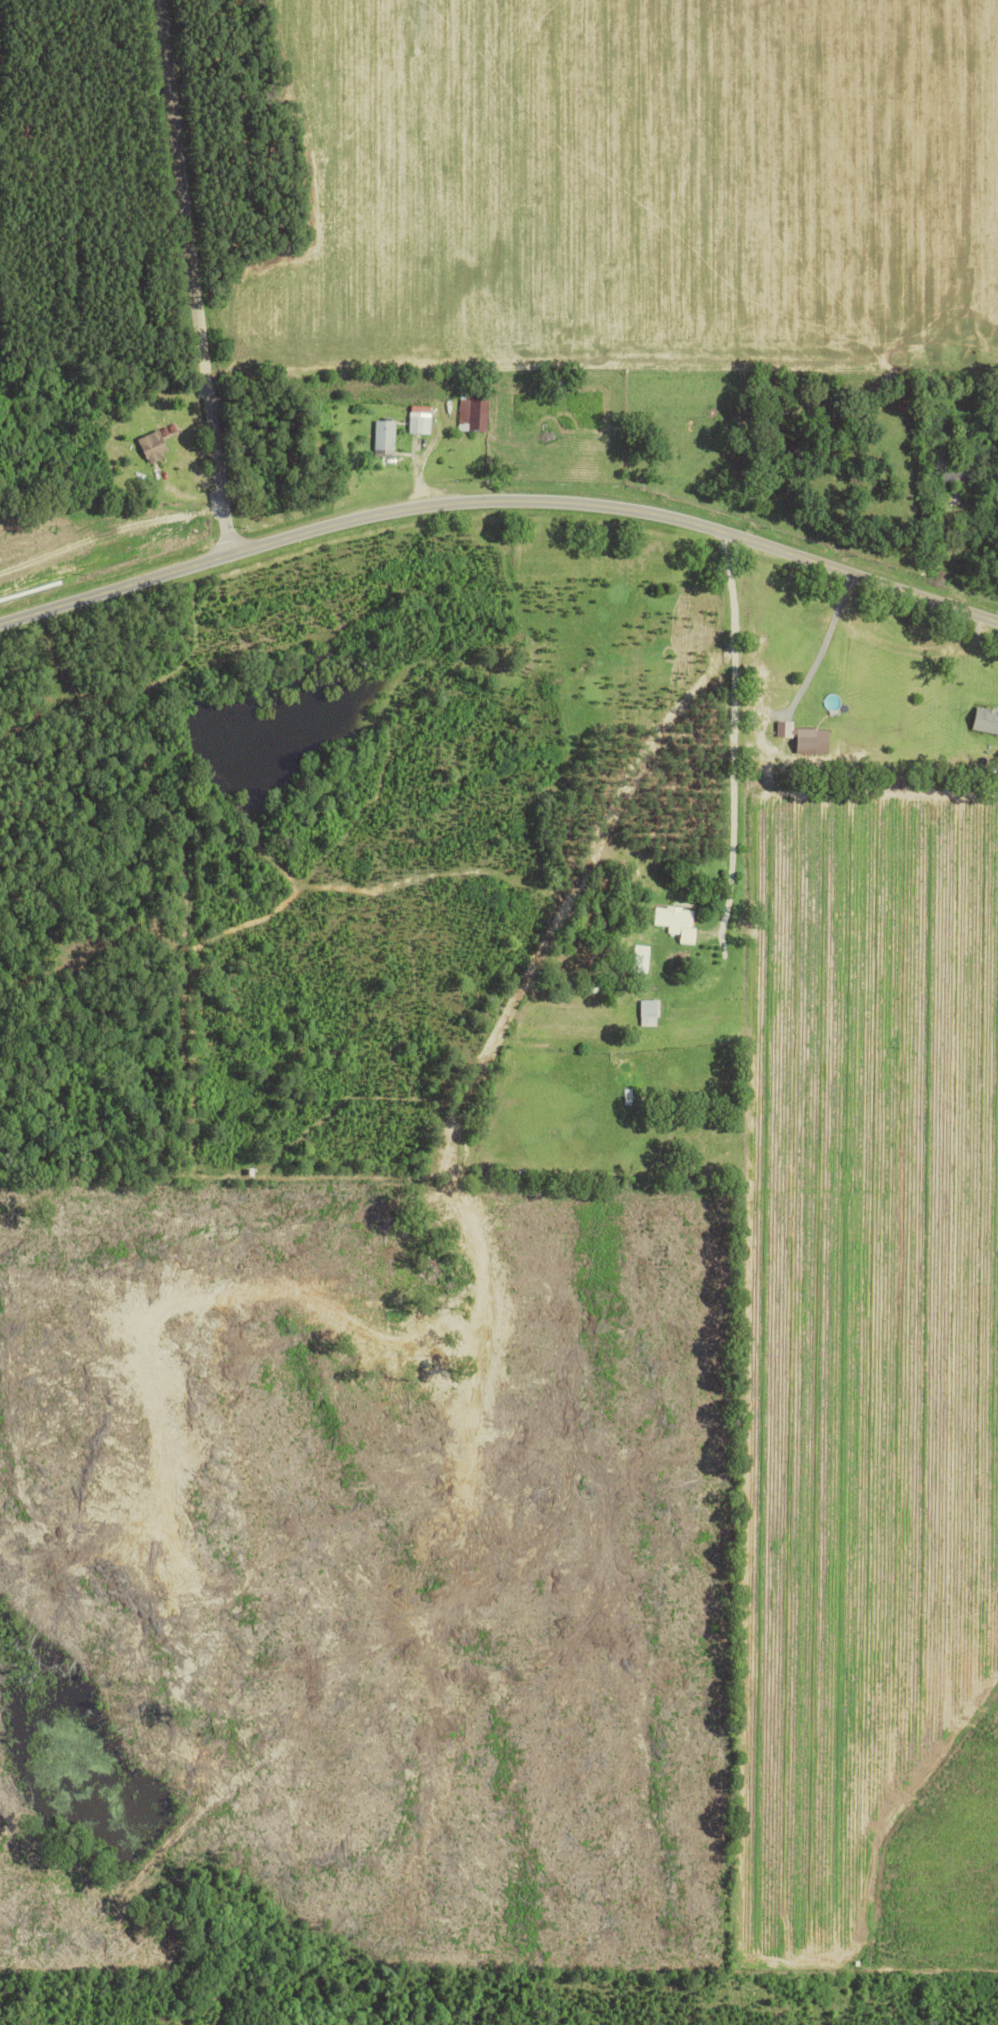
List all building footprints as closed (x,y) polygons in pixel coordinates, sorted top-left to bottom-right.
[(489,431),(490,394),(461,394),(460,430),(489,431)] [(432,434),(433,411),(426,411),(426,408),(412,407),(411,433),(432,434)] [(375,456),(395,456),(397,422),(377,421),(375,456)] [(172,453),(161,430),(140,440),(151,463),(172,453)] [(997,733),(997,708),(979,706),(977,730),(997,733)] [(796,720),(780,720),(780,736),(798,736),(798,753),(832,753),(832,729),(796,729),(796,720)] [(683,943),(699,943),(699,927),(695,927),(696,907),(658,907),(657,924),(670,925),(670,933),(683,933),(683,943)]
